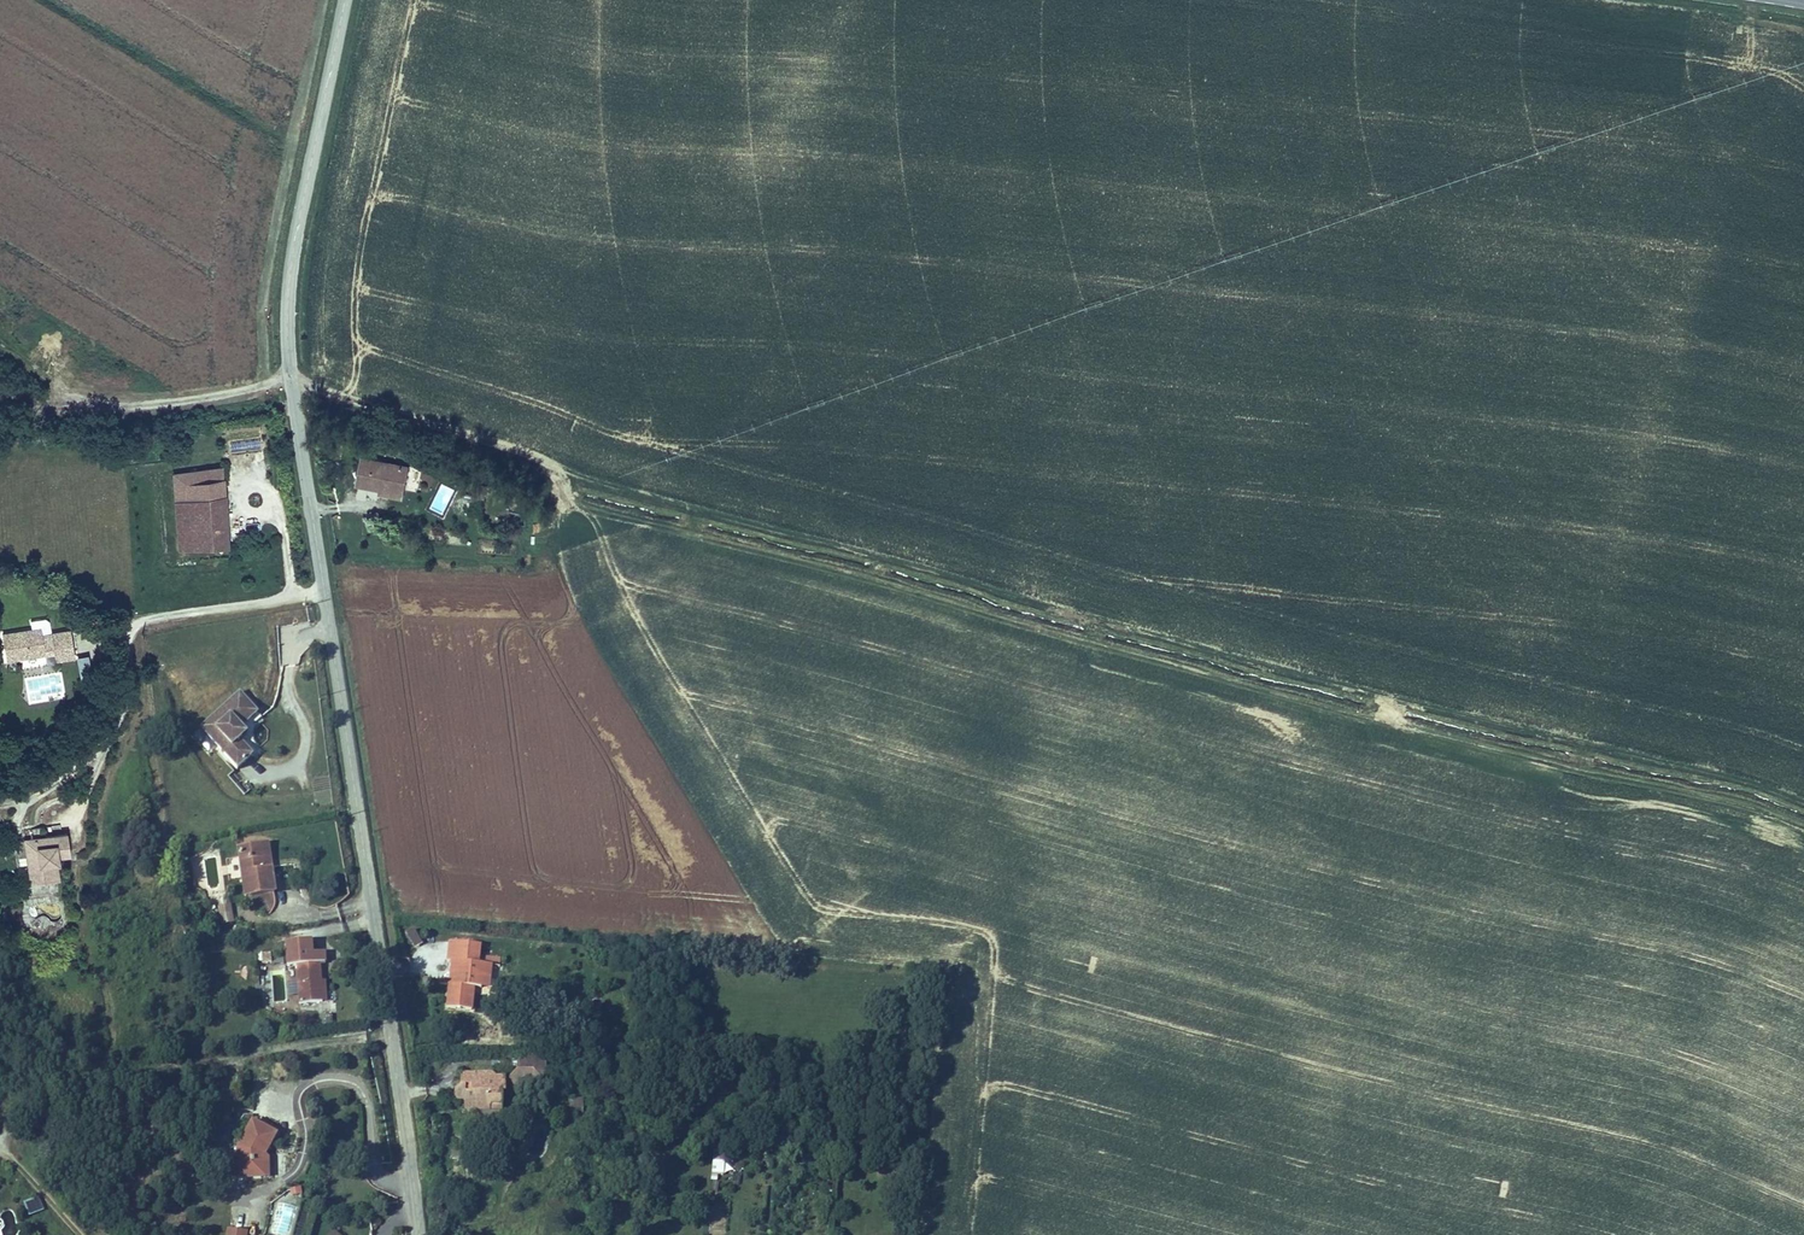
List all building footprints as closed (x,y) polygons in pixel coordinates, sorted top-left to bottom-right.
[(360,454),(354,481),(377,485),(376,492),(404,497),(410,464),(360,454)] [(177,465),(180,547),(225,545),(224,462),(177,465)] [(470,492),(465,508),(482,512),(486,496),(470,492)] [(3,633),(9,660),(54,651),(57,662),(75,658),(69,630),(44,635),(42,625),(3,633)] [(117,642),(120,642),(119,635),(132,634),(131,627),(109,630),(109,636),(96,638),(97,645),(117,642)] [(258,714),(241,694),(202,726),(236,767),(251,754),(240,740),(241,729),(258,714)] [(24,835),(30,882),(54,879),(50,853),(71,850),(68,829),(24,835)] [(263,839),(266,864),(275,863),(272,838),(263,839)] [(275,863),(266,864),(263,839),(241,844),(249,891),(279,885),(275,863)] [(219,925),(233,924),(231,904),(218,905),(219,925)] [(6,910),(9,927),(20,926),(17,908),(6,910)] [(42,929),(51,926),(48,914),(38,917),(42,929)] [(412,949),(422,945),(416,930),(406,934),(412,949)] [(449,937),(448,957),(457,958),(455,981),(448,981),(447,1005),(471,1008),(472,997),(473,986),(482,987),(484,975),(491,976),(492,961),(490,961),(479,959),(480,940),(449,937)] [(480,940),(479,959),(490,961),(491,941),(480,940)] [(298,962),(302,1001),(325,999),(322,963),(327,962),(326,950),(308,952),(309,961),(298,962)] [(448,957),(446,981),(448,981),(455,981),(457,958),(448,957)] [(484,975),(482,987),(491,988),(491,976),(484,975)] [(332,1014),(320,1016),(321,1026),(333,1025),(332,1014)] [(528,1063),(528,1058),(517,1058),(516,1068),(508,1076),(509,1082),(526,1082),(526,1080),(528,1080),(528,1078),(528,1063)] [(540,1077),(540,1063),(528,1063),(528,1078),(540,1077)] [(459,1081),(461,1081),(463,1081),(463,1086),(463,1098),(463,1106),(473,1105),(472,1110),(487,1110),(487,1101),(501,1102),(501,1091),(505,1091),(505,1076),(494,1075),(491,1071),(459,1071),(459,1081)] [(463,1081),(461,1081),(453,1087),(453,1097),(463,1098),(463,1081)] [(571,1115),(584,1115),(584,1099),(570,1100),(571,1115)] [(501,1102),(487,1101),(487,1110),(500,1110),(501,1102)] [(254,1110),(250,1118),(274,1132),(279,1124),(254,1110)] [(237,1174),(261,1172),(260,1158),(268,1144),(274,1132),(250,1118),(235,1145),(237,1174)] [(260,1158),(261,1172),(270,1171),(268,1144),(260,1158)] [(726,1156),(713,1155),(712,1175),(724,1176),(726,1156)] [(38,1194),(22,1200),(27,1213),(43,1207),(38,1194)] [(271,1234),(274,1234),(292,1234),(298,1208),(278,1203),(271,1234)] [(227,1234),(246,1234),(246,1230),(229,1227),(227,1234)]
